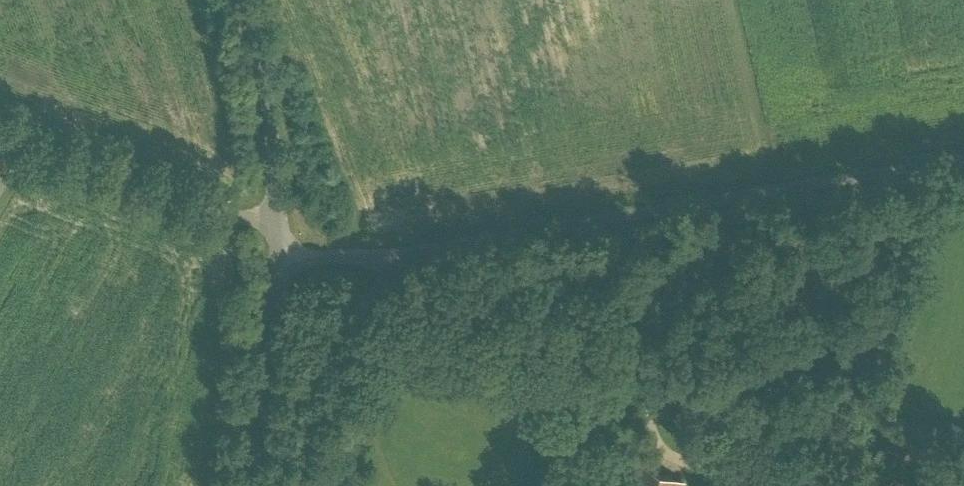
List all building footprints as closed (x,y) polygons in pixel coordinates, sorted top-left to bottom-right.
[(640,463),(630,485),(696,485),(640,463)]
